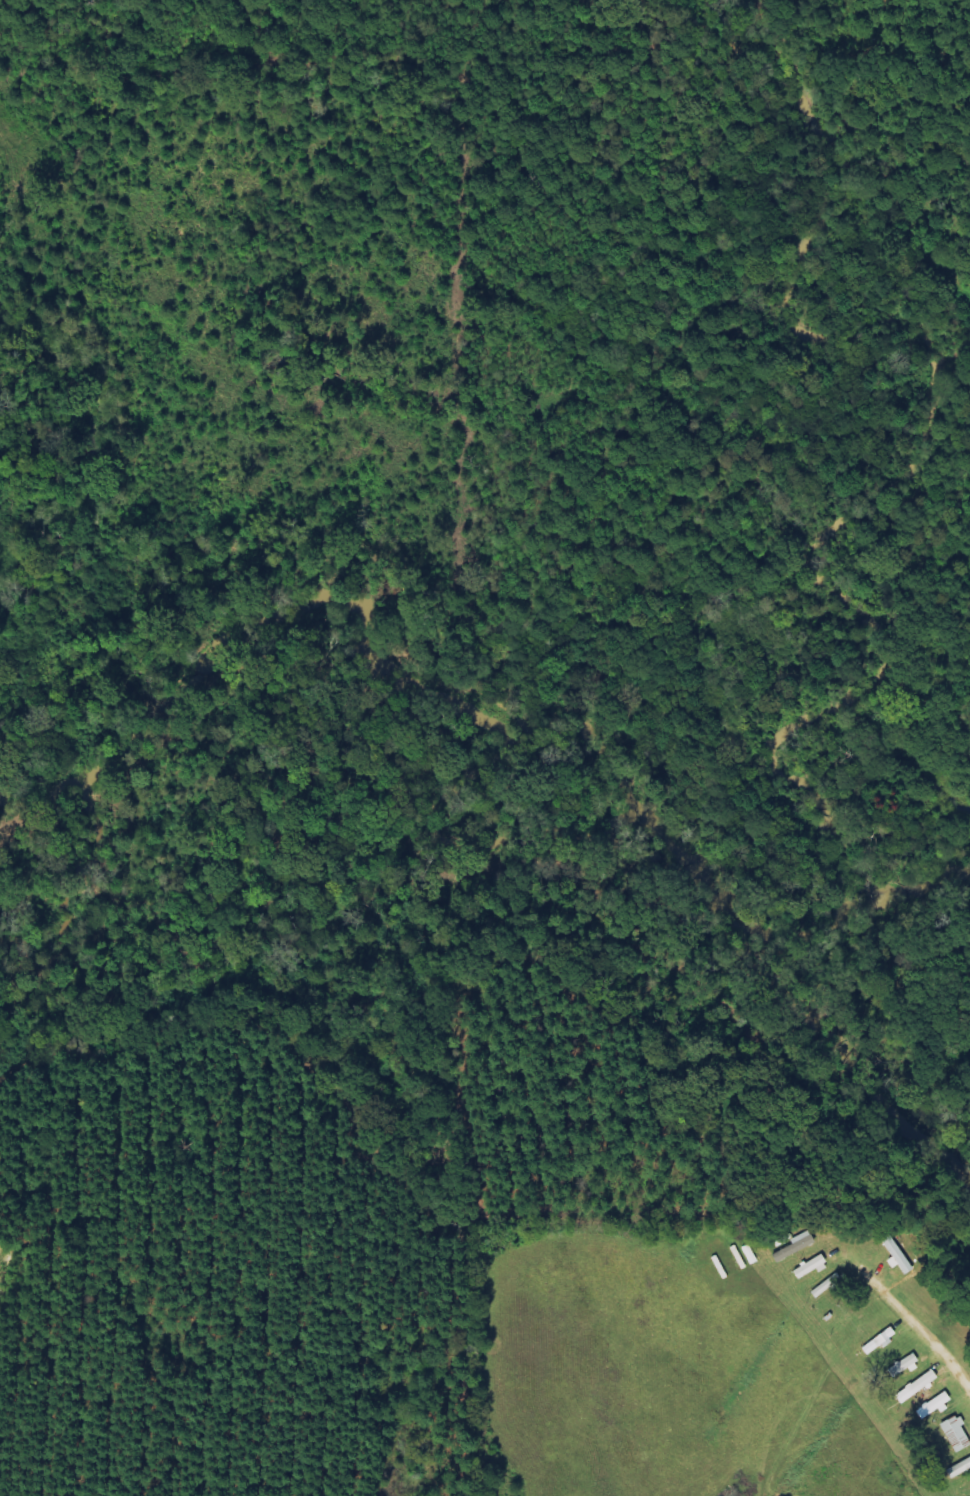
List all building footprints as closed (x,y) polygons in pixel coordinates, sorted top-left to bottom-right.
[(813,1244),(808,1231),(790,1239),(792,1244),(770,1254),(773,1261),(813,1244)] [(791,1269),(796,1278),(825,1263),(820,1254),(791,1269)] [(890,1376),(917,1362),(913,1353),(886,1367),(890,1376)] [(894,1393),(900,1402),(937,1379),(931,1370),(894,1393)] [(950,1402),(945,1392),(914,1409),(919,1418),(950,1402)] [(957,1416),(940,1422),(951,1452),(969,1445),(957,1416)]
